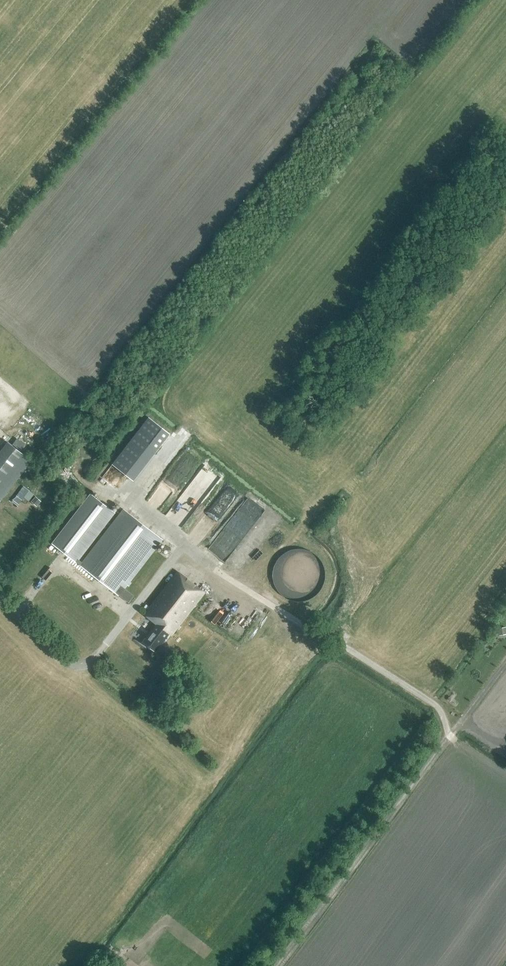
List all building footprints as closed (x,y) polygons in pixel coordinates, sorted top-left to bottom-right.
[(0,400),(0,407),(7,411),(17,394),(7,388),(0,400)] [(155,453),(170,434),(149,418),(134,437),(150,449),(155,453)] [(81,440),(72,450),(76,453),(83,444),(94,453),(96,450),(84,441),(84,442),(81,440)] [(1,501),(32,461),(7,442),(0,451),(0,502),(1,501)] [(126,467),(121,465),(115,465),(110,467),(106,471),(103,475),(102,481),(103,486),(106,491),(110,494),(115,496),(121,496),(126,494),(130,491),(133,486),(134,481),(133,475),(130,471),(126,467)] [(206,468),(201,476),(211,484),(217,476),(206,468)] [(82,563),(79,560),(115,513),(90,494),(52,544),(76,563),(77,563),(80,565),(128,603),(134,596),(125,588),(162,540),(123,509),(82,563)] [(36,507),(41,502),(36,497),(31,502),(36,507)] [(171,636),(204,593),(178,572),(144,615),(157,625),(143,643),(155,652),(168,634),(171,636)] [(505,638),(505,626),(495,628),(497,639),(505,638)]
